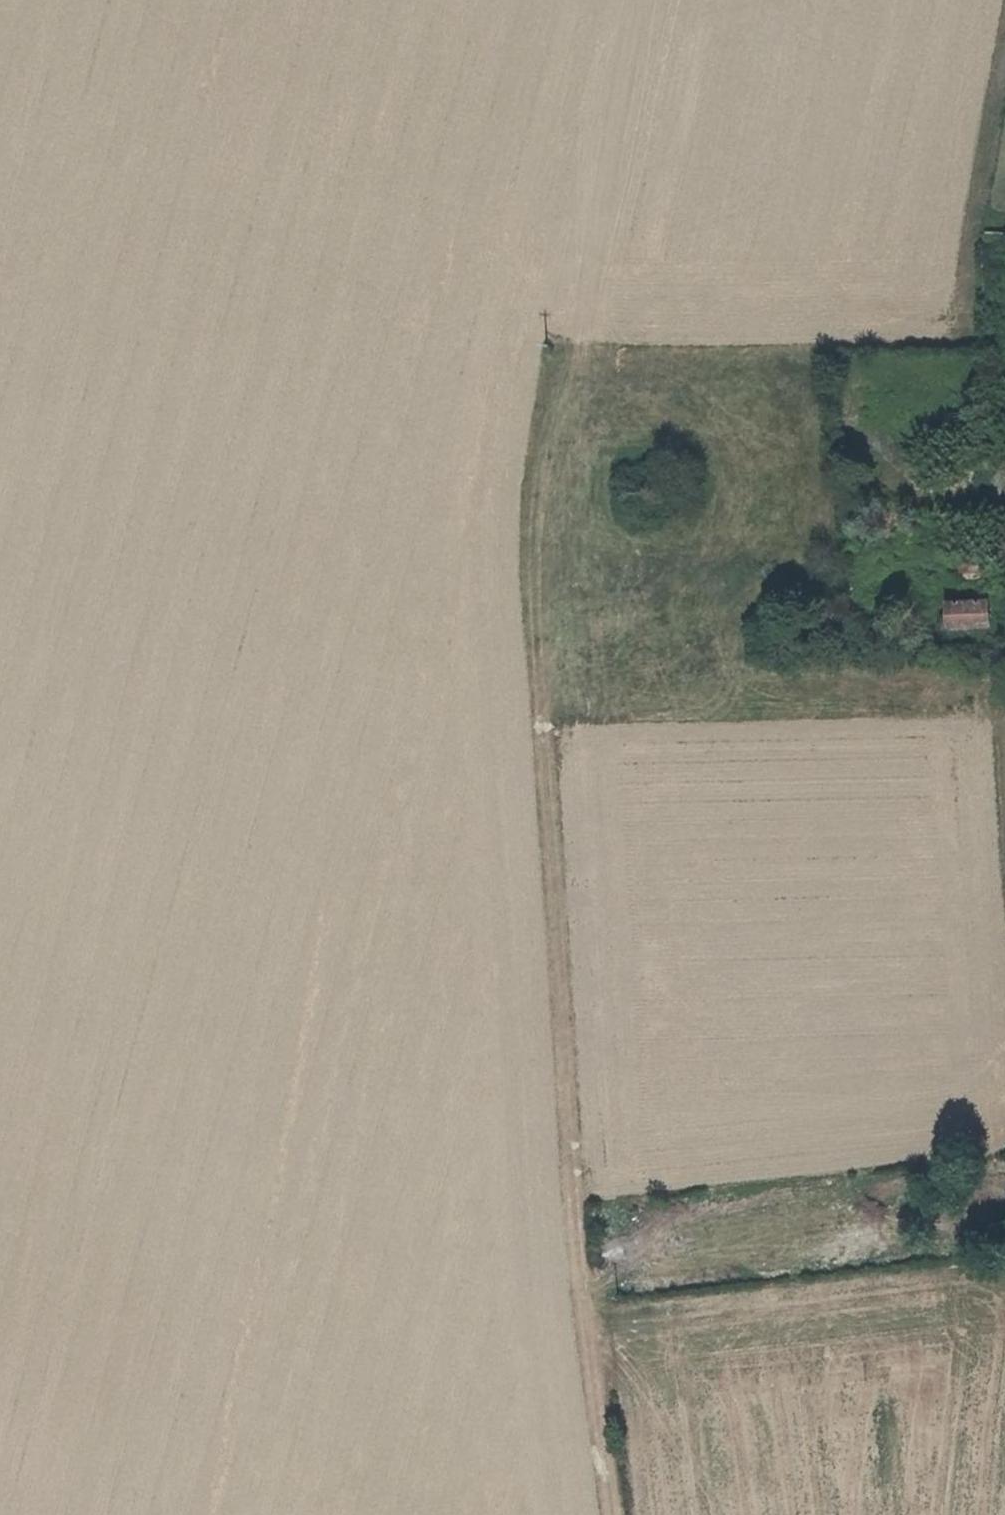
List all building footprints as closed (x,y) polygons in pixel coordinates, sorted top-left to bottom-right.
[(985,610),(944,611),(944,632),(986,632),(985,610)]
